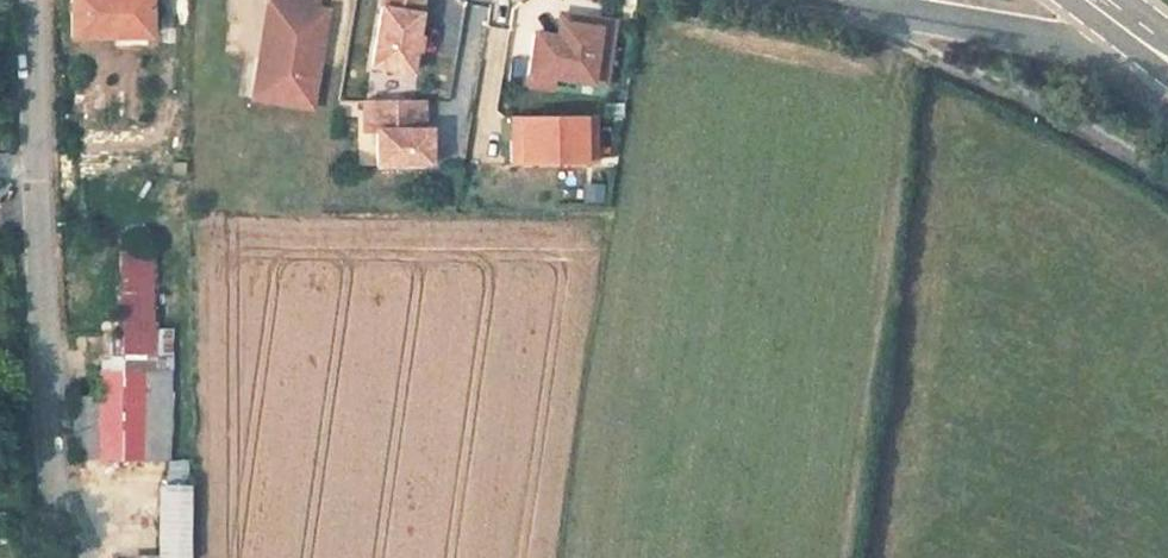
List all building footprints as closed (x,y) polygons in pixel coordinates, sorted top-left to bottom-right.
[(149,0),(70,0),(70,29),(150,30),(149,0)] [(255,82),(314,92),(327,13),(315,11),(286,6),(287,0),(269,0),(255,82)] [(286,6),(315,11),(317,0),(287,0),(286,6)] [(371,69),(409,75),(413,53),(417,54),(420,39),(415,38),(422,0),(382,0),(371,69)] [(559,18),(558,26),(596,33),(592,59),(606,62),(612,27),(559,18)] [(555,40),(532,36),(523,87),(548,91),(550,80),(602,89),(606,62),(592,59),(596,33),(558,26),(555,40)] [(314,92),(255,82),(252,100),(311,110),(314,92)] [(423,102),(363,102),(363,132),(375,132),(375,167),(429,167),(429,132),(423,132),(423,102)] [(578,122),(513,122),(513,155),(525,155),(525,167),(578,167),(578,122)] [(578,122),(578,167),(593,167),(593,122),(578,122)] [(93,364),(93,391),(151,392),(151,366),(151,352),(116,353),(117,364),(93,364)] [(151,392),(151,452),(166,452),(165,365),(151,366),(151,392)] [(90,450),(151,452),(151,392),(93,391),(90,450)] [(163,476),(186,476),(186,460),(163,460),(163,476)] [(151,557),(188,557),(188,483),(152,481),(151,557)]
